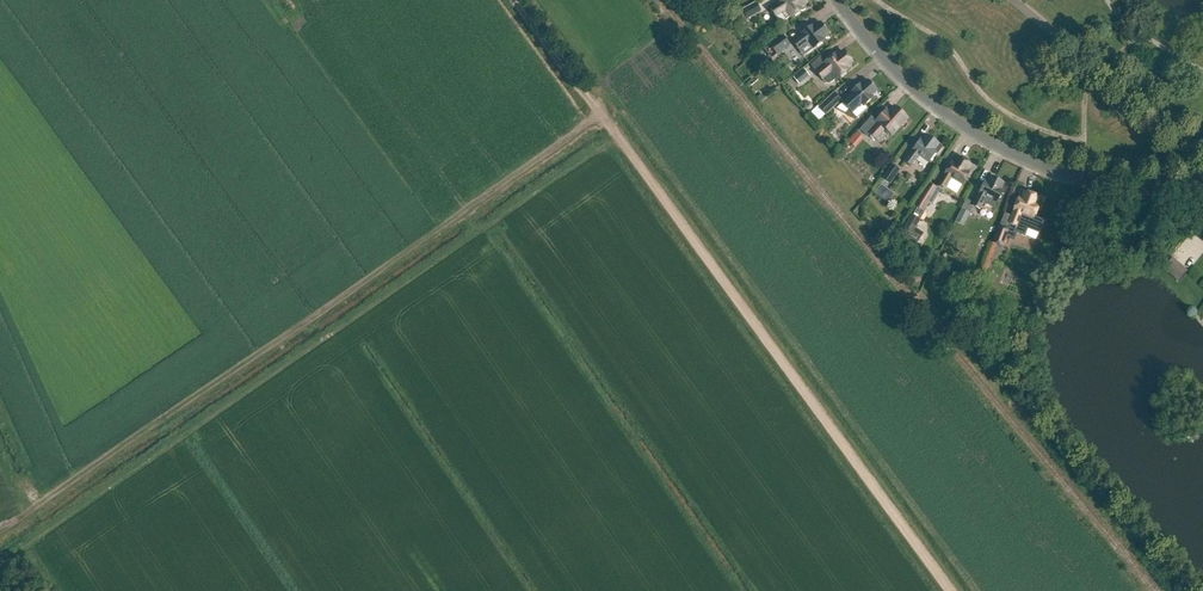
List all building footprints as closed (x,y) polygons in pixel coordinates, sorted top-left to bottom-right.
[(804,0),(782,0),(780,1),(781,3),(770,10),(775,17),(781,13),(786,20),(801,11),(799,8),(806,3),(804,0)] [(756,3),(743,10),(748,19),(761,11),(756,3)] [(822,39),(828,34),(821,24),(814,29),(812,26),(802,33),(803,35),(793,43),(799,50),(809,43),(814,49),(824,42),(822,39)] [(777,55),(790,45),(784,37),(771,47),(777,55)] [(844,68),(851,62),(843,53),(837,57),(835,55),(825,62),(821,57),(810,65),(822,80),(825,84),(829,84),(837,78),(846,71),(844,68)] [(800,85),(810,76),(804,70),(794,78),(800,85)] [(865,106),(873,98),(870,96),(877,90),(868,81),(862,86),(860,84),(850,93),(852,94),(842,103),(858,119),(868,109),(865,106)] [(834,94),(819,108),(826,115),(841,100),(834,94)] [(889,114),(885,110),(876,121),(871,117),(859,130),(867,136),(869,134),(875,140),(885,129),(891,135),(906,118),(894,107),(889,114)] [(856,147),(864,138),(857,133),(849,142),(856,147)] [(938,154),(942,149),(942,147),(927,135),(922,142),(919,140),(912,150),(904,162),(910,167),(919,155),(929,163),(937,153),(938,154)] [(966,172),(971,164),(958,157),(954,164),(951,162),(945,173),(937,186),(945,190),(952,178),(963,184),(969,174),(966,172)] [(892,164),(882,178),(890,184),(900,170),(892,164)] [(1004,195),(1009,186),(991,176),(987,184),(984,182),(978,193),(978,194),(972,207),(980,210),(983,204),(994,209),(1002,194),(1004,195)] [(883,183),(877,192),(891,202),(897,192),(883,183)] [(923,211),(937,189),(928,184),(915,206),(923,211)] [(1033,218),(1038,206),(1034,205),(1037,197),(1024,192),(1021,200),(1018,199),(1014,210),(1014,211),(1009,224),(1017,227),(1022,214),(1033,218)] [(964,226),(971,213),(962,209),(956,222),(964,226)] [(915,228),(920,220),(911,215),(901,232),(918,243),(924,234),(915,228)] [(1003,247),(1009,231),(998,227),(992,243),(1003,247)] [(1179,283),(1189,271),(1172,257),(1163,269),(1179,283)]
